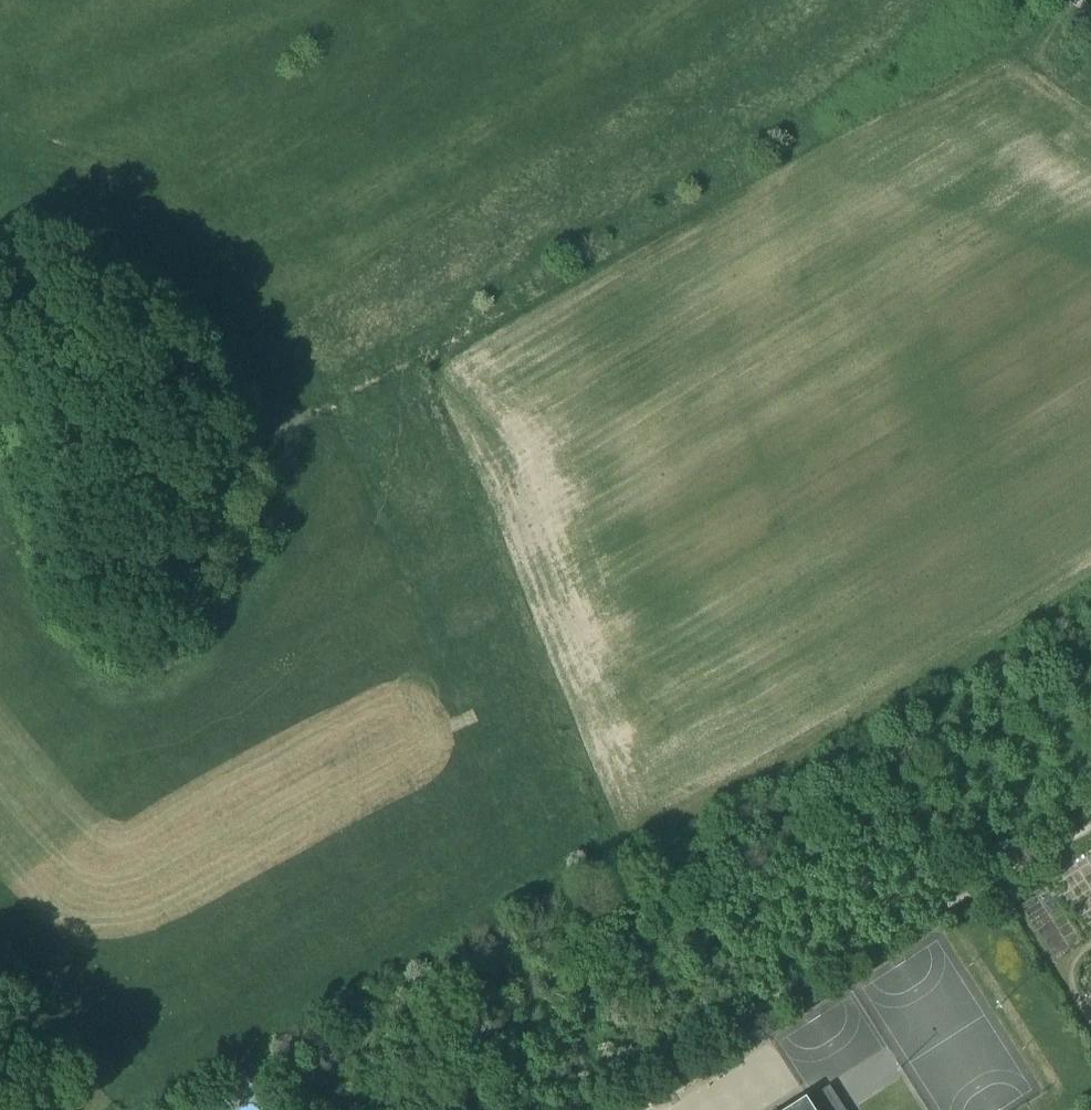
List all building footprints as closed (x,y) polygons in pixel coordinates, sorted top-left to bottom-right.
[(806,1102),(811,1109),(843,1109),(829,1088),(806,1102)] [(806,1102),(804,1099),(787,1109),(811,1109),(806,1102)]
